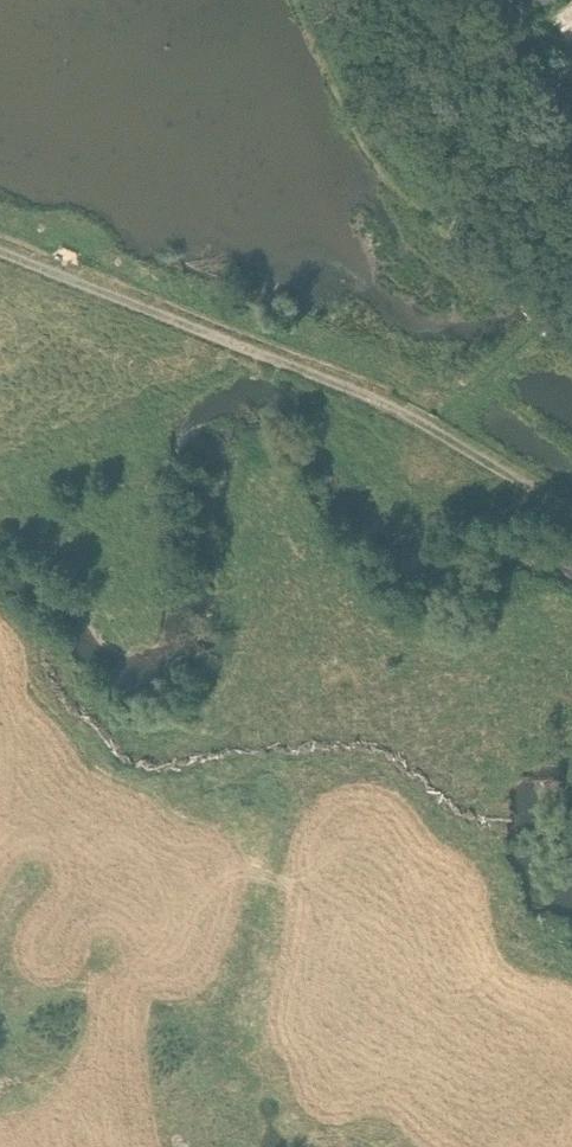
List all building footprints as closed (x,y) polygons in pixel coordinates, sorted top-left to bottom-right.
[(571,22),(571,0),(563,0),(555,4),(567,25),(571,22)]
